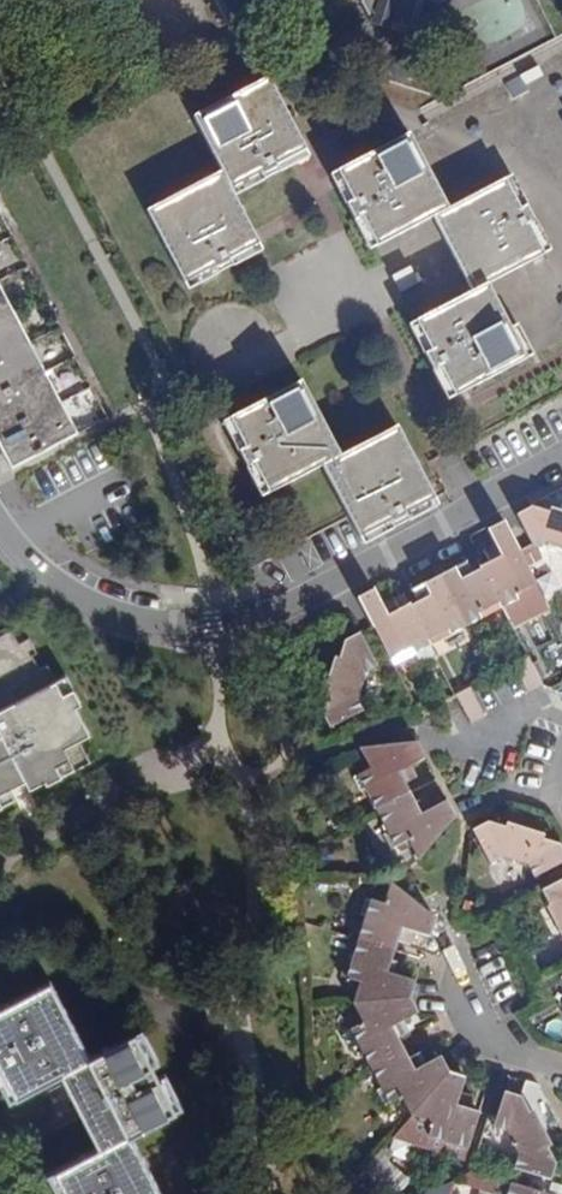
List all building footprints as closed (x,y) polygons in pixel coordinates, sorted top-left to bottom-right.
[(228,23),(270,0),(271,0),(216,0),(228,23)] [(375,23),(413,34),(424,0),(364,0),(375,23)] [(556,70),(552,61),(518,79),(526,95),(543,86),(540,79),(556,70)] [(300,142),(269,82),(194,121),(222,175),(148,214),(184,285),(213,269),(217,277),(235,268),(231,261),(244,255),(238,243),(254,236),(235,200),(231,193),(261,179),(265,186),(281,178),(277,170),(292,162),(286,150),(300,142)] [(464,206),(424,130),(365,161),(373,176),(361,183),(368,196),(361,199),(371,218),(378,214),(393,243),(448,214),(485,285),(430,314),(445,343),(438,346),(448,366),(456,362),(463,375),(476,368),(484,382),(542,351),(503,275),(545,253),(537,238),(549,231),(542,217),(548,213),(541,200),(535,204),(520,176),(464,206)] [(281,178),(311,163),(307,154),(292,162),(277,170),(281,178)] [(368,196),(361,183),(353,167),(345,171),(361,199),(368,196)] [(541,200),(526,173),(520,176),(535,204),(541,200)] [(235,200),(265,186),(261,179),(231,193),(235,200)] [(548,213),(542,217),(549,231),(557,246),(561,243),(561,240),(548,213)] [(371,218),(386,247),(393,243),(378,214),(371,218)] [(235,268),(263,254),(259,247),(244,255),(231,261),(235,268)] [(438,275),(430,261),(408,272),(416,287),(438,275)] [(187,292),(217,277),(213,269),(184,285),(187,292)] [(10,309),(0,289),(0,315),(10,309)] [(26,338),(10,309),(0,315),(0,352),(26,338)] [(445,343),(430,314),(423,317),(438,346),(445,343)] [(26,338),(0,352),(0,392),(43,369),(26,338)] [(68,339),(52,347),(61,365),(57,367),(70,394),(63,397),(81,436),(107,423),(68,339)] [(471,390),(463,375),(456,362),(448,366),(463,394),(471,390)] [(43,369),(0,392),(0,432),(59,400),(43,369)] [(361,449),(321,375),(252,411),(267,441),(262,444),(271,462),(276,458),(284,473),(295,466),(303,480),(339,461),(376,531),(405,515),(408,523),(426,513),(422,505),(435,499),(428,487),(444,479),(414,421),(361,449)] [(59,400),(0,432),(0,446),(11,466),(75,431),(59,400)] [(267,441),(252,411),(246,414),(262,444),(267,441)] [(284,473),(276,458),(271,462),(285,490),(292,487),(284,473)] [(435,499),(422,505),(426,513),(454,499),(450,491),(435,499)] [(550,502),(543,506),(532,502),(517,511),(519,514),(532,540),(534,542),(541,538),(544,541),(553,544),(555,540),(561,543),(561,507),(550,502)] [(517,547),(532,540),(519,514),(504,522),(517,547)] [(379,538),(408,523),(405,515),(376,531),(379,538)] [(504,522),(502,518),(488,526),(500,550),(489,555),(494,564),(483,569),(472,575),(467,566),(463,558),(415,582),(420,590),(424,600),(411,607),(400,612),(396,603),(385,609),(372,587),(357,595),(391,660),(404,653),(401,648),(409,644),(412,650),(442,633),(439,628),(446,625),(449,630),(476,617),(474,612),(482,607),(484,612),(500,604),(514,596),(512,591),(519,588),(522,592),(536,586),(529,571),(504,522)] [(534,542),(532,540),(517,547),(529,571),(544,562),(534,542)] [(478,560),(483,569),(494,564),(489,555),(478,560)] [(483,569),(478,560),(467,566),(472,575),(483,569)] [(507,619),(543,600),(536,586),(522,592),(519,588),(512,591),(514,596),(500,604),(507,619)] [(406,598),(411,607),(424,600),(420,590),(406,598)] [(400,612),(411,607),(406,598),(396,603),(400,612)] [(3,608),(0,610),(0,718),(2,721),(34,782),(42,778),(53,773),(55,776),(71,769),(64,755),(77,749),(84,761),(99,754),(89,733),(99,728),(84,700),(89,698),(81,681),(70,687),(55,658),(45,663),(38,649),(42,647),(35,631),(22,637),(3,608)] [(546,618),(524,628),(534,650),(556,640),(546,618)] [(375,660),(356,625),(339,633),(334,650),(329,649),(317,687),(322,690),(318,705),(326,721),(359,705),(352,693),(358,690),(360,684),(357,682),(359,673),(364,673),(366,669),(363,667),(375,660)] [(486,713),(471,682),(455,691),(470,721),(486,713)] [(2,721),(0,722),(0,797),(34,782),(2,721)] [(425,752),(418,738),(356,743),(367,764),(350,773),(360,789),(365,785),(389,829),(384,832),(393,847),(411,837),(420,854),(456,810),(449,797),(423,810),(418,800),(411,804),(406,794),(399,781),(406,777),(400,766),(425,752)] [(399,781),(406,794),(413,791),(406,777),(399,781)] [(418,800),(413,791),(406,794),(411,804),(418,800)] [(478,823),(466,829),(484,865),(494,858),(497,863),(503,864),(504,859),(516,863),(515,867),(519,869),(524,867),(529,876),(561,859),(561,857),(553,843),(538,839),(538,834),(500,823),(498,829),(478,823)] [(439,914),(391,876),(385,896),(365,892),(361,909),(368,912),(354,957),(348,956),(343,974),(362,979),(358,999),(368,1020),(351,1029),(359,1046),(367,1042),(389,1085),(383,1087),(392,1103),(411,1093),(420,1112),(443,1119),(437,1138),(453,1143),(455,1137),(480,1145),(488,1116),(477,1113),(479,1103),(467,1099),(475,1070),(458,1066),(449,1051),(422,1066),(417,1057),(410,1061),(404,1049),(397,1037),(405,1034),(398,1022),(425,1007),(418,995),(421,976),(392,969),(395,958),(387,956),(390,944),(393,931),(401,934),(404,923),(434,930),(439,914)] [(537,892),(561,939),(561,878),(537,892)] [(393,931),(390,944),(398,947),(401,934),(393,931)] [(398,947),(390,944),(387,956),(395,958),(398,947)] [(0,985),(0,1036),(7,1050),(15,1065),(30,1093),(72,1071),(101,1056),(93,1041),(63,984),(13,1010),(0,985)] [(145,1033),(101,1056),(72,1071),(111,1145),(66,1169),(80,1193),(172,1193),(139,1132),(184,1108),(145,1033)] [(417,1057),(411,1045),(404,1049),(410,1061),(417,1057)] [(524,1103),(506,1098),(495,1133),(507,1137),(505,1140),(509,1147),(513,1146),(516,1150),(512,1153),(516,1161),(520,1161),(518,1173),(554,1186),(560,1169),(551,1153),(555,1150),(538,1116),(532,1118),(524,1103)] [(477,1113),(488,1116),(491,1107),(479,1103),(477,1113)] [(511,1186),(508,1193),(536,1193),(511,1186)]
